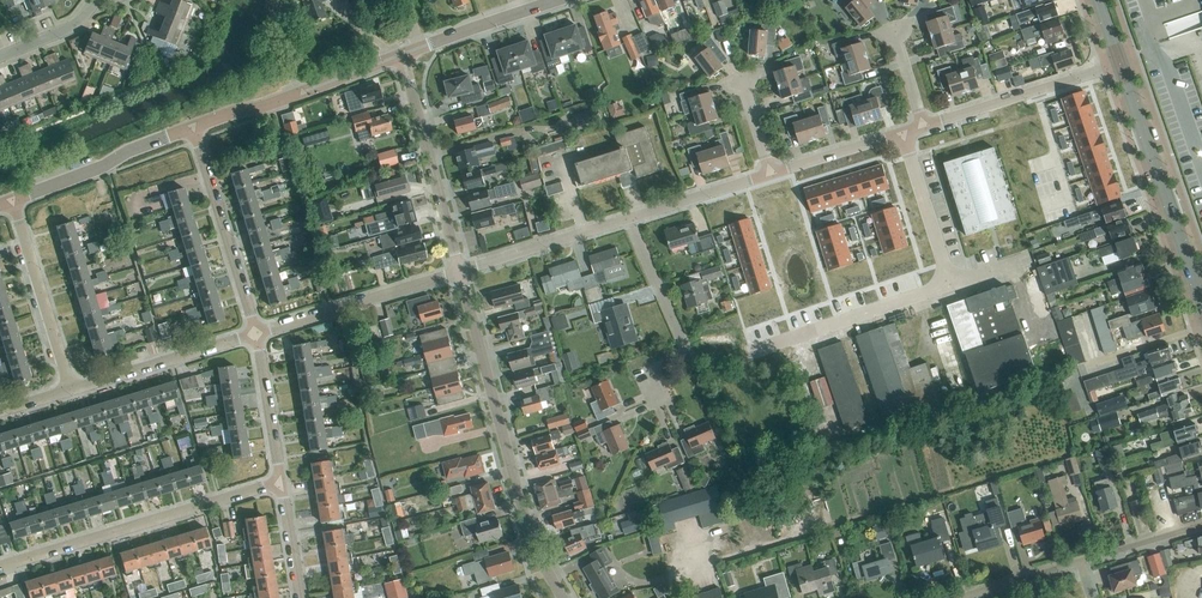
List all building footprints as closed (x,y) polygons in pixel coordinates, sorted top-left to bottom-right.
[(32,8),(29,10),(30,13),(55,3),(54,0),(29,0),(32,8)] [(193,6),(179,0),(172,0),(170,6),(160,2),(158,7),(188,19),(193,6)] [(326,0),(302,0),(310,23),(313,22),(314,23),(318,22),(317,20),(326,17),(321,2),(326,0)] [(664,22),(655,0),(640,0),(647,17),(654,14),(659,24),(664,22)] [(676,6),(673,0),(658,0),(668,23),(673,20),(668,9),(676,6)] [(705,6),(703,0),(696,0),(699,8),(705,6)] [(728,13),(723,0),(717,0),(718,2),(714,3),(719,17),(720,16),(728,14),(728,13)] [(769,9),(780,5),(778,0),(766,0),(769,9)] [(854,1),(846,8),(862,27),(874,16),(865,4),(870,0),(853,0),(854,1)] [(755,7),(758,14),(766,10),(762,3),(755,7)] [(1041,21),(1059,15),(1055,3),(1045,6),(1045,4),(1016,14),(1020,24),(1030,21),(1029,17),(1038,14),(1041,21)] [(927,22),(931,36),(952,29),(950,22),(957,20),(953,6),(938,11),(940,18),(927,22)] [(182,33),(188,19),(158,7),(155,13),(165,17),(162,25),(182,33)] [(745,19),(741,8),(734,10),(739,21),(745,19)] [(739,21),(734,10),(728,12),(732,24),(739,21)] [(621,29),(619,23),(620,23),(616,13),(609,15),(607,11),(595,16),(601,33),(599,34),(602,43),(603,42),(606,50),(621,45),(621,44),(619,44),(614,31),(621,29)] [(723,24),(730,21),(728,14),(720,16),(723,24)] [(114,16),(110,26),(116,28),(121,18),(114,16)] [(673,20),(668,23),(670,28),(678,25),(676,19),(673,20)] [(1057,35),(1063,33),(1059,19),(1049,22),(1049,21),(1022,30),(1025,40),(1044,34),(1047,44),(1059,40),(1057,35)] [(705,31),(714,28),(712,22),(702,25),(705,31)] [(767,41),(776,42),(777,25),(763,24),(762,31),(752,30),(749,54),(766,56),(767,41)] [(992,38),(987,24),(980,27),(985,40),(992,38)] [(177,46),(182,33),(162,25),(159,32),(149,28),(147,34),(177,46)] [(581,38),(576,25),(561,30),(569,53),(584,48),(585,52),(592,50),(588,36),(581,38)] [(97,59),(109,28),(104,26),(100,36),(92,33),(83,53),(97,59)] [(110,64),(118,44),(110,41),(114,31),(109,28),(97,59),(110,64)] [(966,47),(963,40),(961,33),(954,35),(952,29),(931,36),(935,49),(949,45),(951,52),(966,47)] [(569,53),(561,30),(545,35),(550,48),(543,51),(551,73),(558,71),(556,65),(562,63),(559,57),(569,53)] [(634,38),(641,55),(651,50),(644,33),(634,38)] [(667,43),(664,36),(658,33),(650,37),(655,49),(667,43)] [(641,55),(634,38),(632,34),(622,38),(633,61),(642,56),(641,55)] [(126,47),(118,44),(110,64),(124,69),(134,44),(136,39),(130,37),(126,47)] [(721,50),(711,37),(700,46),(704,52),(696,58),(710,77),(724,67),(714,55),(721,50)] [(783,51),(793,45),(788,37),(778,43),(783,51)] [(867,56),(863,42),(849,46),(847,39),(832,44),(836,57),(844,55),(846,62),(867,56)] [(533,54),(529,41),(522,43),(521,40),(513,43),(514,46),(513,46),(521,70),(531,66),(533,73),(546,69),(540,52),(533,54)] [(134,44),(124,69),(130,72),(140,47),(134,44)] [(521,70),(513,46),(498,51),(502,65),(494,67),(500,84),(514,80),(512,73),(521,70)] [(994,69),(1008,64),(1003,50),(989,55),(994,69)] [(1076,65),(1071,50),(1055,55),(1054,52),(1039,57),(1042,65),(1042,67),(1055,63),(1057,71),(1076,65)] [(55,53),(50,55),(62,85),(76,79),(68,59),(60,62),(55,53)] [(62,85),(50,55),(45,57),(49,67),(41,70),(49,90),(62,85)] [(658,65),(657,55),(647,56),(648,67),(658,65)] [(871,69),(867,56),(846,62),(848,70),(841,72),(845,85),(860,80),(858,73),(871,69)] [(978,58),(974,59),(974,56),(962,60),(965,70),(960,71),(966,92),(980,88),(976,75),(983,72),(978,58)] [(775,72),(779,85),(808,77),(808,76),(800,79),(798,72),(805,70),(801,57),(786,61),(788,68),(775,72)] [(165,69),(170,67),(166,59),(161,61),(165,69)] [(49,90),(41,70),(33,73),(29,63),(23,66),(36,96),(49,90)] [(995,69),(999,82),(1013,77),(1009,65),(995,69)] [(36,96),(23,66),(18,68),(22,78),(14,81),(22,101),(36,96)] [(966,92),(960,71),(952,74),(950,66),(937,71),(942,85),(949,83),(953,96),(966,92)] [(14,81),(6,84),(2,74),(0,75),(0,85),(9,107),(22,101),(14,81)] [(453,80),(445,82),(449,98),(463,94),(466,104),(483,99),(479,84),(472,86),(469,75),(462,77),(462,74),(452,77),(453,80)] [(812,90),(808,77),(779,85),(783,99),(796,95),(798,102),(813,98),(811,91),(812,90)] [(495,88),(493,80),(484,82),(486,91),(495,88)] [(102,84),(98,96),(112,90),(113,88),(102,84)] [(358,89),(345,93),(336,95),(339,107),(349,104),(348,100),(360,96),(362,103),(381,98),(377,84),(358,89)] [(0,85),(0,110),(9,107),(0,85)] [(881,86),(874,88),(872,89),(871,90),(870,91),(869,93),(869,95),(870,99),(864,102),(870,122),(884,118),(879,105),(887,103),(881,86)] [(498,91),(500,96),(511,92),(509,87),(498,91)] [(585,91),(588,101),(597,98),(594,88),(585,91)] [(679,94),(686,115),(694,112),(714,106),(710,92),(697,97),(694,89),(679,94)] [(668,90),(661,93),(663,98),(670,95),(668,90)] [(1085,91),(1062,99),(1067,112),(1090,104),(1087,96),(1086,96),(1085,91)] [(654,105),(650,93),(646,94),(649,106),(654,105)] [(513,105),(509,96),(488,104),(491,113),(513,105)] [(870,122),(864,102),(850,106),(848,98),(841,101),(845,115),(853,113),(857,127),(870,122)] [(556,99),(547,102),(550,111),(559,108),(556,99)] [(608,107),(612,118),(623,114),(621,106),(618,107),(617,104),(608,107)] [(1090,104),(1067,112),(1072,125),(1094,118),(1092,113),(1093,113),(1090,104)] [(689,123),(687,126),(688,129),(691,136),(705,132),(708,130),(706,123),(719,119),(714,106),(694,112),(696,120),(689,123)] [(823,123),(830,120),(825,106),(818,108),(820,115),(807,119),(813,140),(827,136),(823,123)] [(537,118),(533,107),(527,109),(530,120),(537,118)] [(845,115),(843,108),(836,110),(840,124),(847,121),(845,115)] [(355,131),(360,129),(359,123),(368,121),(368,120),(370,119),(368,111),(352,116),(355,131)] [(813,140),(807,119),(800,122),(797,114),(784,118),(789,133),(796,131),(800,144),(813,140)] [(387,115),(370,119),(368,120),(368,121),(359,123),(360,129),(369,127),(372,135),(391,130),(387,115)] [(485,127),(484,122),(482,117),(475,119),(474,116),(455,121),(459,134),(477,129),(485,127)] [(512,122),(514,126),(522,124),(519,116),(515,117),(512,122)] [(22,121),(24,126),(32,123),(31,123),(29,118),(22,121)] [(1094,118),(1072,125),(1076,138),(1098,131),(1094,118)] [(284,124),(288,138),(300,134),(295,121),(284,124)] [(347,121),(337,124),(339,132),(349,129),(347,121)] [(638,178),(660,171),(646,126),(616,136),(620,148),(621,148),(622,149),(576,164),(580,176),(575,178),(578,187),(583,186),(633,170),(633,169),(635,168),(638,178)] [(316,131),(301,135),(305,147),(319,142),(329,139),(326,128),(316,131)] [(720,134),(722,139),(716,141),(718,147),(710,149),(717,170),(730,166),(726,153),(733,151),(727,131),(720,134)] [(1098,131),(1076,138),(1080,152),(1104,144),(1101,135),(1100,135),(1098,131)] [(503,146),(512,144),(510,138),(501,141),(503,146)] [(538,157),(569,147),(566,139),(536,148),(538,157)] [(474,149),(457,153),(461,169),(479,164),(477,156),(486,153),(486,154),(495,151),(492,142),(483,144),(483,145),(474,147),(474,149)] [(1104,144),(1080,152),(1085,165),(1107,157),(1106,153),(1107,152),(1104,144)] [(717,170),(710,149),(703,152),(701,146),(700,145),(695,146),(688,149),(692,163),(699,161),(704,174),(717,170)] [(977,153),(998,220),(1015,214),(994,147),(977,153)] [(398,165),(394,150),(377,155),(381,170),(398,165)] [(998,220),(977,153),(945,164),(947,169),(962,164),(983,230),(1018,221),(1015,214),(998,220)] [(290,170),(286,157),(279,160),(282,172),(290,170)] [(1107,157),(1085,165),(1089,178),(1112,170),(1107,157)] [(251,184),(248,175),(265,169),(263,163),(247,169),(231,174),(235,188),(251,184)] [(497,173),(497,172),(509,169),(507,163),(481,170),(481,171),(463,175),(467,189),(485,185),(483,176),(497,173)] [(957,165),(946,169),(966,235),(984,230),(963,163),(957,165)] [(689,165),(681,168),(683,175),(691,172),(689,165)] [(883,165),(869,169),(876,192),(890,188),(883,165)] [(869,169),(856,173),(863,196),(876,192),(869,169)] [(1112,170),(1089,178),(1094,191),(1117,183),(1114,174),(1113,175),(1112,170)] [(543,185),(539,173),(520,179),(524,191),(543,185)] [(856,173),(843,177),(850,200),(863,196),(856,173)] [(404,175),(381,182),(372,184),(377,200),(408,191),(404,175)] [(843,177),(831,181),(838,204),(850,200),(843,177)] [(831,181),(818,185),(825,208),(838,204),(831,181)] [(545,187),(549,197),(565,192),(562,182),(545,187)] [(1117,183),(1094,191),(1098,204),(1121,197),(1119,192),(1120,191),(1117,183)] [(255,198),(251,184),(235,188),(239,203),(255,198)] [(818,185),(804,189),(811,212),(825,208),(818,185)] [(490,200),(503,196),(501,187),(469,196),(472,210),(492,205),(490,200)] [(168,192),(172,207),(188,202),(184,188),(168,192)] [(274,198),(272,193),(262,196),(264,201),(274,198)] [(260,213),(255,198),(239,203),(244,218),(260,213)] [(332,221),(326,199),(311,203),(318,225),(332,221)] [(380,220),(414,210),(411,199),(392,204),(393,210),(378,214),(380,220)] [(168,220),(159,222),(160,227),(169,224),(177,222),(193,217),(188,202),(172,207),(175,215),(167,217),(168,220)] [(1122,202),(1089,213),(1078,217),(1080,223),(1092,219),(1104,215),(1107,222),(1126,216),(1122,202)] [(514,204),(501,207),(492,209),(481,212),(473,215),(477,229),(485,226),(485,227),(496,224),(494,217),(516,211),(514,204)] [(895,207),(873,214),(877,227),(900,220),(895,207)] [(417,221),(414,210),(380,220),(374,221),(365,224),(366,230),(376,227),(376,230),(385,228),(384,224),(397,221),(398,226),(417,221)] [(264,228),(260,213),(244,218),(248,232),(264,228)] [(372,215),(363,217),(363,218),(365,224),(374,221),(372,215)] [(177,222),(169,224),(171,229),(178,227),(181,237),(197,232),(193,217),(177,222)] [(520,226),(529,224),(527,217),(518,219),(520,226)] [(1068,220),(1070,226),(1080,223),(1078,217),(1068,220)] [(749,218),(730,224),(735,238),(754,233),(749,218)] [(1112,239),(1131,233),(1126,219),(1095,229),(1097,236),(1110,232),(1112,239)] [(900,220),(877,227),(881,240),(904,233),(900,220)] [(77,236),(72,221),(56,226),(61,241),(77,236)] [(282,228),(281,223),(271,226),(273,231),(282,228)] [(712,233),(699,237),(695,223),(676,229),(675,227),(665,230),(671,249),(695,242),(699,254),(717,248),(712,233)] [(840,224),(817,231),(821,244),(844,237),(840,224)] [(393,232),(379,236),(383,249),(397,245),(406,243),(406,241),(421,237),(418,226),(403,231),(403,230),(393,232)] [(269,242),(264,228),(248,232),(253,247),(269,242)] [(197,232),(181,237),(186,251),(202,246),(197,232)] [(300,245),(311,242),(308,232),(297,235),(300,245)] [(754,233),(735,238),(739,252),(758,246),(754,233)] [(904,233),(881,240),(885,253),(908,246),(904,233)] [(81,251),(77,236),(61,241),(65,256),(81,251)] [(323,238),(327,250),(332,248),(329,237),(323,238)] [(844,237),(821,244),(825,257),(848,250),(844,237)] [(1133,253),(1138,251),(1134,238),(1100,249),(1102,257),(1114,253),(1112,248),(1117,247),(1121,259),(1131,255),(1131,254),(1133,253)] [(1032,249),(1038,247),(1035,240),(1030,241),(1032,249)] [(280,255),(290,252),(288,247),(279,250),(279,249),(271,251),(269,242),(253,247),(257,262),(273,257),(280,255)] [(110,243),(99,246),(101,251),(111,248),(110,243)] [(409,262),(426,257),(423,244),(406,249),(405,248),(372,257),(375,270),(400,263),(399,260),(408,258),(409,262)] [(179,253),(169,256),(170,261),(187,256),(190,266),(206,261),(202,246),(186,251),(179,253)] [(758,246),(739,252),(743,266),(762,260),(758,246)] [(604,270),(621,265),(616,248),(590,256),(595,273),(596,273),(599,283),(607,280),(604,270)] [(848,250),(825,257),(830,270),(852,263),(848,250)] [(86,266),(81,251),(65,256),(70,270),(86,266)] [(1051,261),(1048,253),(1038,257),(1040,265),(1051,261)] [(277,272),(273,257),(257,262),(261,277),(277,272)] [(1079,284),(1070,257),(1037,268),(1046,295),(1079,284)] [(576,260),(549,269),(551,275),(542,278),(547,294),(557,291),(555,286),(567,282),(570,292),(584,287),(581,278),(576,260)] [(762,260),(743,266),(748,280),(767,274),(762,260)] [(211,276),(206,261),(190,266),(193,274),(185,277),(186,278),(177,280),(178,286),(188,283),(195,281),(211,276)] [(1109,287),(1146,274),(1142,263),(1117,271),(1120,277),(1108,281),(1109,287)] [(687,275),(690,284),(682,286),(689,307),(714,299),(708,281),(724,276),(723,275),(726,275),(723,265),(687,275)] [(86,266),(70,270),(74,285),(90,280),(86,266)] [(95,273),(97,278),(107,275),(105,270),(95,273)] [(277,272),(261,277),(266,291),(282,287),(280,281),(277,272)] [(767,274),(748,280),(752,295),(771,289),(767,274)] [(1150,287),(1146,274),(1109,287),(1111,293),(1124,289),(1126,295),(1150,287)] [(95,295),(92,287),(100,285),(99,283),(108,281),(107,275),(97,278),(90,280),(74,285),(79,300),(95,295)] [(215,290),(211,276),(195,281),(199,295),(215,290)] [(287,279),(289,284),(298,282),(297,276),(287,279)] [(313,278),(317,292),(325,290),(321,276),(313,278)] [(286,301),(283,291),(300,286),(298,282),(289,284),(282,287),(266,291),(270,306),(286,301)] [(518,310),(531,306),(528,298),(524,299),(520,284),(492,292),(496,308),(516,303),(518,310)] [(1023,334),(1011,299),(1018,297),(1013,284),(1006,287),(1006,285),(948,305),(964,354),(966,353),(979,393),(1037,373),(1024,334),(1023,334)] [(599,286),(592,288),(596,302),(604,299),(599,286)] [(596,302),(592,288),(584,290),(589,304),(596,302)] [(1133,316),(1157,307),(1151,289),(1126,297),(1133,316)] [(5,290),(0,292),(0,308),(9,305),(5,290)] [(220,305),(215,290),(199,295),(204,309),(204,310),(220,305)] [(1047,296),(1050,307),(1058,304),(1054,294),(1047,296)] [(99,309),(95,295),(79,300),(83,315),(99,310),(99,309)] [(439,301),(431,304),(428,296),(408,302),(412,316),(421,313),(423,322),(443,316),(439,301)] [(544,303),(542,299),(533,301),(535,307),(542,305),(542,304),(544,303)] [(604,300),(589,304),(595,324),(605,321),(613,347),(637,340),(626,305),(607,311),(604,300)] [(730,300),(721,303),(724,312),(733,309),(730,300)] [(9,305),(0,308),(0,324),(14,320),(9,305)] [(104,325),(101,316),(108,314),(108,312),(110,312),(111,316),(118,314),(115,305),(106,308),(106,307),(99,309),(99,310),(83,315),(88,329),(104,325)] [(224,320),(220,305),(204,310),(204,309),(197,311),(197,312),(187,315),(188,320),(206,315),(208,325),(224,320)] [(525,337),(522,326),(520,319),(527,317),(527,316),(537,314),(544,312),(542,305),(535,307),(499,317),(503,331),(507,330),(510,341),(525,337)] [(1055,321),(1063,318),(1059,305),(1051,308),(1055,321)] [(1071,306),(1062,309),(1064,317),(1073,314),(1071,306)] [(1091,310),(1093,316),(1106,312),(1104,306),(1091,310)] [(186,310),(187,314),(187,315),(197,312),(197,311),(196,307),(186,310)] [(149,310),(140,312),(143,323),(152,320),(149,310)] [(1108,318),(1106,312),(1093,316),(1095,322),(1108,318)] [(556,331),(570,327),(566,314),(551,318),(556,331)] [(1128,314),(1124,316),(1109,321),(1110,325),(1111,329),(1117,328),(1123,326),(1129,324),(1131,323),(1128,314)] [(1057,321),(1059,327),(1073,323),(1071,317),(1057,321)] [(1110,325),(1109,321),(1108,318),(1095,322),(1097,329),(1110,325)] [(1141,319),(1135,322),(1139,333),(1145,331),(1147,337),(1165,331),(1161,318),(1143,324),(1141,319)] [(383,337),(391,335),(386,319),(378,321),(383,337)] [(14,320),(0,324),(0,333),(0,340),(18,334),(14,320)] [(162,339),(171,336),(167,322),(158,325),(162,339)] [(312,328),(313,334),(333,329),(332,322),(312,328)] [(1135,322),(1131,323),(1129,324),(1133,336),(1139,333),(1135,322)] [(895,323),(857,336),(888,427),(926,414),(944,407),(929,362),(910,368),(900,338),(895,323)] [(1075,329),(1073,323),(1059,327),(1061,334),(1075,329)] [(368,338),(379,335),(376,324),(365,327),(368,338)] [(1133,336),(1129,324),(1123,326),(1127,338),(1133,336)] [(92,344),(124,334),(123,329),(106,334),(104,325),(88,329),(92,344)] [(1112,331),(1111,329),(1110,325),(1097,329),(1099,335),(1112,331)] [(149,343),(157,340),(153,326),(144,329),(149,343)] [(1127,338),(1123,326),(1117,328),(1121,340),(1127,338)] [(421,335),(425,353),(451,346),(447,328),(421,335)] [(1121,340),(1117,328),(1111,329),(1112,331),(1114,338),(1115,342),(1121,340)] [(1077,336),(1075,329),(1061,334),(1063,340),(1077,336)] [(533,342),(531,348),(509,354),(513,370),(536,364),(534,357),(550,353),(555,351),(557,350),(552,330),(531,336),(533,342)] [(1114,338),(1112,331),(1099,335),(1101,342),(1114,338)] [(414,333),(406,335),(408,341),(416,339),(414,333)] [(18,334),(0,340),(0,347),(4,346),(6,354),(22,349),(18,334)] [(112,354),(110,347),(118,345),(117,341),(126,339),(124,334),(92,344),(96,359),(112,354)] [(1079,342),(1077,336),(1063,340),(1065,347),(1079,342)] [(340,352),(348,351),(346,338),(338,339),(340,352)] [(1116,344),(1115,342),(1114,338),(1101,342),(1103,348),(1116,344)] [(311,358),(310,348),(317,347),(316,346),(327,345),(326,339),(309,342),(292,345),(295,360),(311,358)] [(870,422),(842,341),(818,350),(846,430),(870,422)] [(1081,349),(1079,342),(1065,347),(1067,353),(1081,349)] [(1118,350),(1116,344),(1103,348),(1105,354),(1118,350)] [(1172,355),(1168,345),(1148,352),(1150,359),(1136,363),(1140,374),(1145,373),(1144,369),(1171,360),(1170,356),(1172,355)] [(456,363),(451,346),(425,353),(430,370),(456,363)] [(22,349),(6,354),(8,361),(1,363),(2,366),(0,366),(0,372),(27,364),(22,349)] [(1083,355),(1081,349),(1067,353),(1069,359),(1083,355)] [(557,350),(555,351),(550,353),(553,364),(560,362),(557,350)] [(567,354),(563,355),(568,372),(572,370),(567,354)] [(1085,361),(1083,355),(1069,359),(1071,366),(1085,361)] [(314,373),(321,372),(331,370),(331,364),(313,367),(311,358),(295,360),(297,376),(314,373)] [(1156,375),(1147,379),(1149,384),(1176,375),(1175,371),(1177,370),(1174,361),(1153,368),(1156,375)] [(551,372),(554,383),(560,381),(560,383),(566,382),(560,362),(514,374),(518,388),(537,382),(535,376),(551,372)] [(461,381),(456,363),(430,370),(435,388),(461,381)] [(1140,374),(1136,363),(1130,365),(1134,377),(1140,374)] [(27,364),(0,372),(0,377),(5,376),(6,378),(13,376),(15,383),(31,379),(27,364)] [(218,368),(220,383),(237,380),(234,365),(218,368)] [(1134,377),(1130,365),(1125,367),(1128,378),(1134,377)] [(1128,378),(1125,367),(1119,369),(1123,380),(1128,378)] [(1123,380),(1119,369),(1113,371),(1117,382),(1123,380)] [(1117,382),(1113,371),(1107,373),(1111,384),(1117,382)] [(317,388),(315,378),(314,373),(297,376),(300,391),(317,388)] [(1111,384),(1107,373),(1101,375),(1105,386),(1111,384)] [(199,387),(195,375),(179,380),(182,390),(199,387)] [(1105,386),(1101,375),(1096,377),(1099,388),(1105,386)] [(1180,386),(1182,385),(1179,376),(1159,383),(1161,391),(1152,394),(1154,399),(1182,390),(1180,386)] [(1099,388),(1096,377),(1090,379),(1094,390),(1099,388)] [(1094,390),(1090,379),(1084,381),(1088,392),(1094,390)] [(1149,384),(1147,379),(1137,382),(1138,387),(1149,384)] [(239,396),(237,380),(220,383),(223,398),(239,396)] [(613,406),(621,403),(617,392),(614,393),(608,380),(592,387),(598,400),(591,403),(598,420),(616,413),(613,406)] [(175,381),(160,386),(165,402),(180,397),(175,381)] [(465,398),(461,381),(435,388),(439,405),(465,398)] [(165,402),(160,386),(146,390),(150,406),(165,402)] [(552,399),(548,386),(536,390),(538,396),(521,400),(525,414),(543,409),(541,402),(552,399)] [(319,403),(317,388),(300,391),(303,406),(319,403)] [(153,413),(150,406),(146,390),(131,394),(136,410),(145,408),(147,415),(148,414),(150,424),(155,423),(153,413)] [(1088,392),(1091,403),(1097,401),(1094,390),(1088,392)] [(384,398),(382,391),(375,393),(377,400),(384,398)] [(1189,403),(1187,395),(1182,396),(1181,392),(1177,394),(1167,397),(1169,404),(1156,408),(1158,413),(1189,403)] [(127,413),(136,410),(131,394),(116,399),(126,432),(132,430),(127,413)] [(242,411),(239,396),(223,398),(226,414),(242,411)] [(1099,417),(1127,408),(1123,396),(1095,405),(1099,417)] [(126,432),(116,399),(102,403),(106,419),(116,416),(121,433),(126,432)] [(322,418),(320,409),(337,406),(336,400),(326,401),(319,403),(303,406),(305,421),(322,418)] [(106,419),(102,403),(87,408),(92,424),(106,419)] [(1188,413),(1192,411),(1189,403),(1158,413),(1156,408),(1147,411),(1150,421),(1172,413),(1175,421),(1185,418),(1189,417),(1188,413)] [(185,414),(182,404),(177,405),(180,415),(185,414)] [(427,417),(424,404),(408,408),(411,420),(427,417)] [(94,430),(92,424),(87,408),(72,412),(77,428),(85,426),(87,433),(89,433),(92,441),(97,440),(94,430)] [(245,426),(242,411),(226,414),(227,423),(221,423),(221,424),(211,426),(211,432),(228,428),(245,426)] [(1150,421),(1147,411),(1138,414),(1141,424),(1150,421)] [(77,428),(72,412),(58,417),(62,433),(77,428)] [(1121,424),(1117,412),(1098,418),(1101,430),(1121,424)] [(455,415),(440,419),(423,423),(427,438),(435,436),(433,431),(442,428),(444,436),(459,432),(459,431),(474,427),(470,413),(455,417),(455,415)] [(570,424),(567,414),(554,417),(557,428),(570,424)] [(62,433),(58,417),(43,421),(48,437),(62,433)] [(195,428),(207,426),(206,418),(194,420),(195,428)] [(308,436),(342,431),(341,425),(323,428),(322,418),(305,421),(308,436)] [(1097,419),(1092,421),(1095,433),(1101,431),(1097,419)] [(574,425),(577,432),(588,427),(585,420),(574,425)] [(611,420),(593,427),(589,429),(588,427),(577,432),(580,438),(581,441),(596,434),(601,445),(608,442),(613,455),(630,448),(624,435),(627,434),(622,423),(614,426),(611,420)] [(48,437),(43,421),(28,426),(33,442),(48,437)] [(703,443),(716,438),(709,421),(696,427),(695,425),(684,429),(688,437),(681,440),(689,458),(706,450),(703,443)] [(1196,433),(1198,433),(1195,423),(1174,429),(1176,435),(1151,442),(1153,451),(1197,438),(1196,433)] [(563,427),(565,436),(574,433),(571,425),(563,427)] [(33,442),(28,426),(13,430),(18,446),(33,442)] [(231,444),(247,441),(245,426),(228,428),(231,444)] [(1137,428),(1129,431),(1131,436),(1139,434),(1137,428)] [(13,430),(0,434),(0,439),(4,451),(18,446),(13,430)] [(552,440),(561,438),(559,430),(550,432),(551,435),(532,440),(536,454),(555,448),(552,440)] [(327,449),(325,438),(343,436),(342,431),(308,436),(310,452),(327,449)] [(73,447),(70,438),(64,439),(67,449),(73,447)] [(1167,457),(1154,462),(1156,468),(1169,463),(1184,459),(1201,454),(1201,453),(1201,449),(1201,445),(1200,439),(1179,445),(1182,453),(1167,457)] [(250,456),(247,441),(231,444),(233,459),(250,456)] [(668,469),(685,462),(679,446),(672,449),(669,441),(658,446),(659,448),(646,454),(653,470),(666,464),(668,469)] [(1119,444),(1107,448),(1110,459),(1123,456),(1119,444)] [(558,457),(569,454),(567,446),(556,449),(556,450),(537,455),(541,469),(560,464),(558,457)] [(43,457),(41,447),(35,448),(38,459),(43,457)] [(1110,464),(1104,447),(1095,450),(1101,467),(1110,464)] [(198,458),(195,448),(190,450),(193,460),(198,458)] [(462,459),(450,462),(443,464),(447,479),(465,474),(466,476),(484,471),(480,455),(462,460),(462,459)] [(14,466),(11,456),(6,457),(9,467),(14,466)] [(1072,475),(1080,472),(1075,457),(1067,459),(1072,475)] [(312,463),(315,478),(334,475),(333,466),(337,466),(336,459),(312,463)] [(374,468),(372,459),(364,461),(366,470),(374,468)] [(584,468),(582,460),(570,464),(572,471),(584,468)] [(1186,478),(1201,474),(1201,462),(1199,463),(1200,470),(1196,471),(1195,468),(1184,471),(1186,478)] [(1123,472),(1120,463),(1112,465),(1115,474),(1123,472)] [(200,465),(185,470),(190,485),(205,481),(200,465)] [(376,476),(374,468),(366,470),(368,478),(376,476)] [(631,471),(633,477),(640,474),(638,468),(631,471)] [(677,472),(685,492),(695,487),(687,468),(677,472)] [(1165,482),(1161,468),(1153,470),(1157,484),(1165,482)] [(190,485),(185,470),(171,474),(176,490),(190,485)] [(13,483),(10,473),(0,476),(0,487),(13,483)] [(176,490),(171,474),(156,478),(161,494),(176,490)] [(705,487),(710,478),(701,474),(696,483),(705,487)] [(1038,483),(1045,481),(1043,474),(1036,476),(1038,483)] [(1186,478),(1188,484),(1201,480),(1201,474),(1186,478)] [(336,483),(334,475),(315,478),(317,493),(341,489),(340,483),(336,483)] [(577,492),(577,493),(590,489),(585,475),(574,478),(578,491),(577,492)] [(1167,486),(1181,483),(1179,475),(1165,479),(1167,486)] [(1049,481),(1058,510),(1057,510),(1049,512),(1053,525),(1061,523),(1082,517),(1078,504),(1076,496),(1066,499),(1062,485),(1066,484),(1064,476),(1049,481)] [(161,494),(156,478),(141,483),(146,499),(161,494)] [(1103,511),(1118,506),(1112,487),(1111,487),(1109,478),(1094,483),(1103,511)] [(86,492),(82,479),(77,481),(80,493),(86,492)] [(446,479),(426,484),(427,491),(448,486),(446,479)] [(539,497),(572,487),(574,486),(572,479),(560,482),(560,483),(556,484),(554,479),(536,485),(539,497)] [(995,494),(1001,492),(997,480),(991,482),(995,494)] [(80,493),(77,481),(71,482),(75,495),(80,493)] [(455,498),(457,505),(492,495),(488,482),(471,487),(473,493),(455,498)] [(146,499),(141,483),(127,487),(132,503),(146,499)] [(464,492),(462,484),(447,488),(449,496),(464,492)] [(723,507),(717,486),(660,503),(666,524),(674,522),(723,507)] [(117,508),(132,503),(127,487),(118,490),(112,492),(117,508)] [(382,497),(380,487),(371,490),(374,498),(382,497)] [(562,503),(560,498),(574,494),(572,487),(539,497),(543,509),(562,503)] [(388,502),(396,500),(392,488),(385,490),(388,502)] [(342,495),(341,489),(317,493),(320,507),(339,504),(338,496),(342,495)] [(593,498),(590,489),(577,493),(579,501),(579,502),(593,498)] [(73,521),(68,505),(59,508),(54,491),(48,493),(51,503),(52,502),(54,509),(53,510),(58,526),(73,521)] [(117,508),(112,492),(97,496),(102,512),(117,508)] [(1174,499),(1178,515),(1201,508),(1201,509),(1201,492),(1174,499)] [(496,509),(492,495),(457,505),(459,512),(477,507),(478,513),(496,509)] [(102,512),(97,496),(83,501),(87,517),(102,512)] [(384,505),(382,497),(374,498),(376,507),(384,505)] [(1006,525),(1002,511),(998,497),(985,501),(988,512),(974,516),(973,515),(960,519),(969,550),(978,547),(979,548),(987,545),(986,545),(986,544),(1001,539),(997,527),(1006,525)] [(374,498),(367,499),(369,508),(376,507),(374,498)] [(595,505),(593,498),(579,502),(579,501),(574,503),(576,509),(553,516),(557,529),(575,524),(574,519),(586,516),(583,508),(595,505)] [(1134,516),(1147,512),(1143,498),(1129,502),(1134,516)] [(87,517),(83,501),(68,505),(73,521),(87,517)] [(29,534),(24,518),(22,511),(19,502),(14,503),(17,512),(15,513),(18,520),(9,523),(14,539),(29,534)] [(389,504),(393,518),(402,516),(399,502),(389,504)] [(341,513),(339,504),(320,507),(322,522),(346,518),(345,512),(341,513)] [(383,515),(382,506),(369,508),(370,517),(383,515)] [(1023,508),(1007,512),(1013,531),(1019,529),(1024,544),(1045,538),(1039,520),(1039,521),(1038,518),(1030,521),(1031,523),(1028,524),(1023,508)] [(654,524),(649,509),(636,513),(638,516),(622,522),(626,534),(654,524)] [(58,526),(53,510),(38,514),(43,530),(58,526)] [(38,514),(24,518),(29,534),(43,530),(38,514)] [(242,529),(243,535),(267,531),(264,516),(245,519),(247,528),(242,529)] [(499,537),(504,535),(499,518),(489,521),(481,523),(481,524),(478,524),(476,517),(460,522),(465,537),(477,533),(480,542),(494,538),(494,540),(500,538),(499,537)] [(933,539),(924,542),(919,532),(905,536),(909,547),(911,546),(917,566),(946,557),(940,537),(949,535),(943,517),(933,521),(933,539)] [(232,521),(223,523),(225,537),(235,536),(232,521)] [(676,527),(674,522),(666,524),(668,530),(676,527)] [(10,541),(5,524),(5,523),(0,525),(0,544),(10,541)] [(889,536),(885,524),(874,527),(878,540),(889,536)] [(392,536),(390,526),(382,528),(385,537),(392,536)] [(205,527),(191,531),(196,550),(205,548),(206,552),(212,550),(205,527)] [(222,536),(220,527),(212,529),(214,538),(222,536)] [(348,528),(324,532),(327,547),(346,543),(356,542),(354,534),(349,535),(348,528)] [(397,536),(398,541),(409,537),(406,528),(396,531),(397,536)] [(583,539),(590,536),(587,528),(579,531),(580,534),(564,541),(567,547),(566,547),(568,553),(569,552),(570,553),(586,546),(583,539)] [(196,550),(191,531),(177,536),(184,559),(189,557),(188,553),(196,550)] [(270,545),(267,531),(243,535),(244,541),(249,540),(250,548),(270,545)] [(656,554),(665,552),(662,534),(653,536),(656,554)] [(184,559),(177,536),(162,540),(168,559),(176,556),(178,560),(179,560),(182,571),(187,570),(184,559)] [(394,544),(392,536),(385,537),(387,545),(394,544)] [(1201,553),(1201,537),(1198,538),(1185,542),(1185,547),(1199,546),(1200,553),(1201,553)] [(168,559),(162,540),(148,544),(155,567),(161,565),(160,561),(168,559)] [(878,578),(877,576),(891,572),(888,560),(896,558),(891,542),(880,545),(884,560),(866,566),(864,560),(853,563),(858,578),(867,576),(868,581),(878,578)] [(347,552),(346,543),(327,547),(329,561),(353,557),(352,551),(347,552)] [(155,567),(148,544),(134,549),(140,567),(148,565),(149,569),(155,567)] [(226,553),(224,544),(217,545),(218,554),(226,553)] [(272,560),(270,545),(250,548),(252,557),(247,558),(248,564),(272,560)] [(604,566),(612,562),(603,548),(591,555),(595,562),(585,568),(593,583),(592,584),(596,592),(598,591),(601,597),(606,597),(619,591),(604,566)] [(140,567),(134,549),(120,553),(127,576),(133,574),(131,570),(140,567)] [(488,549),(473,553),(475,561),(463,565),(466,576),(475,573),(478,584),(492,580),(491,576),(514,569),(509,552),(490,558),(488,549)] [(1173,565),(1169,549),(1160,551),(1164,567),(1173,565)] [(227,561),(226,553),(218,554),(219,562),(227,561)] [(1166,574),(1160,553),(1148,556),(1154,577),(1161,575),(1162,577),(1164,579),(1165,580),(1165,583),(1163,586),(1159,586),(1157,585),(1156,583),(1150,585),(1152,590),(1169,587),(1165,574),(1166,574)] [(400,564),(397,555),(390,557),(392,566),(400,564)] [(110,556),(96,560),(102,579),(110,576),(111,581),(117,579),(110,556)] [(354,563),(353,557),(329,561),(332,576),(351,573),(349,564),(354,563)] [(831,576),(838,574),(834,559),(822,562),(824,569),(814,572),(818,588),(820,595),(835,591),(831,576)] [(1142,573),(1138,559),(1121,565),(1123,572),(1110,576),(1111,581),(1109,581),(1112,592),(1136,585),(1133,575),(1142,573)] [(102,579),(96,560),(82,564),(89,587),(94,586),(93,581),(102,579)] [(275,574),(272,560),(248,564),(250,570),(254,569),(255,578),(275,574)] [(814,572),(812,565),(803,568),(802,563),(788,567),(793,581),(800,579),(804,593),(818,588),(814,572)] [(89,587),(82,564),(68,569),(73,587),(81,585),(83,589),(89,587)] [(402,572),(400,564),(392,566),(394,574),(402,572)] [(68,569),(53,573),(61,597),(76,597),(73,587),(68,569)] [(215,578),(212,570),(203,573),(206,581),(215,578)] [(735,585),(731,571),(724,573),(728,587),(735,585)] [(407,573),(410,582),(416,580),(413,572),(407,573)] [(745,593),(747,597),(785,597),(791,596),(788,587),(784,572),(764,578),(767,586),(745,593)] [(53,573),(39,577),(45,596),(46,597),(61,597),(53,573)] [(206,581),(203,573),(195,576),(198,584),(206,581)] [(229,582),(228,573),(220,574),(221,583),(229,582)] [(352,581),(351,573),(332,576),(334,590),(358,586),(357,580),(352,581)] [(277,589),(275,574),(255,578),(257,586),(252,587),(253,593),(277,589)] [(39,577),(25,582),(30,597),(38,597),(45,596),(39,577)] [(186,587),(184,579),(175,582),(177,590),(184,588),(186,587)] [(403,579),(385,583),(389,597),(408,597),(409,597),(407,593),(403,579)] [(177,590),(175,582),(167,584),(169,592),(177,590)] [(230,591),(229,582),(221,583),(222,592),(230,591)] [(12,586),(16,597),(22,597),(24,597),(20,583),(12,586)] [(208,591),(206,583),(197,586),(200,594),(208,591)] [(483,597),(480,597),(523,597),(519,585),(501,590),(499,583),(481,589),(483,597)] [(13,593),(10,586),(0,590),(0,597),(13,593)] [(200,594),(197,586),(189,589),(191,597),(200,594)] [(358,586),(334,590),(335,597),(364,597),(362,586),(358,586)] [(156,587),(147,590),(149,597),(150,597),(158,596),(156,587)] [(689,597),(723,597),(720,587),(689,597)] [(1169,588),(1162,589),(1163,597),(1170,596),(1169,588)] [(277,589),(253,593),(254,597),(279,597),(277,589)]
